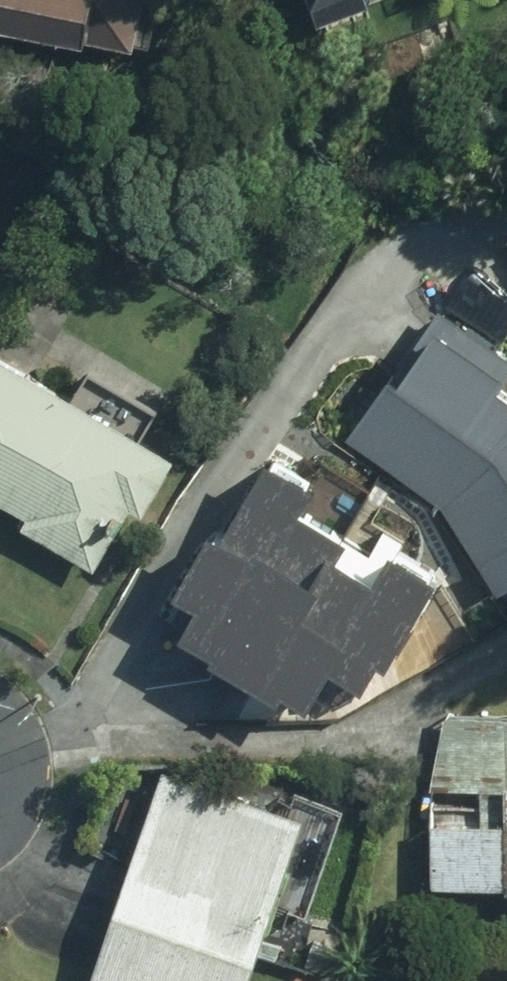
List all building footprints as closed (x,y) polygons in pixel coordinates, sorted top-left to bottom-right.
[(142,32),(146,0),(0,0),(0,18),(142,32)] [(331,16),(370,0),(324,0),(331,16)] [(464,301),(377,427),(469,502),(506,569),(506,337),(464,301)] [(0,348),(0,493),(35,513),(30,522),(101,562),(135,501),(154,511),(187,453),(148,431),(164,402),(92,361),(76,390),(0,348)] [(162,607),(142,640),(273,719),(327,630),(359,649),(411,564),(401,558),(378,596),(315,558),(332,531),(280,500),(297,471),(265,451),(222,521),(193,504),(139,593),(162,607)] [(439,714),(428,880),(506,885),(506,718),(439,714)] [(272,950),(318,818),(168,766),(93,980),(345,980),(347,976),(272,950)]
